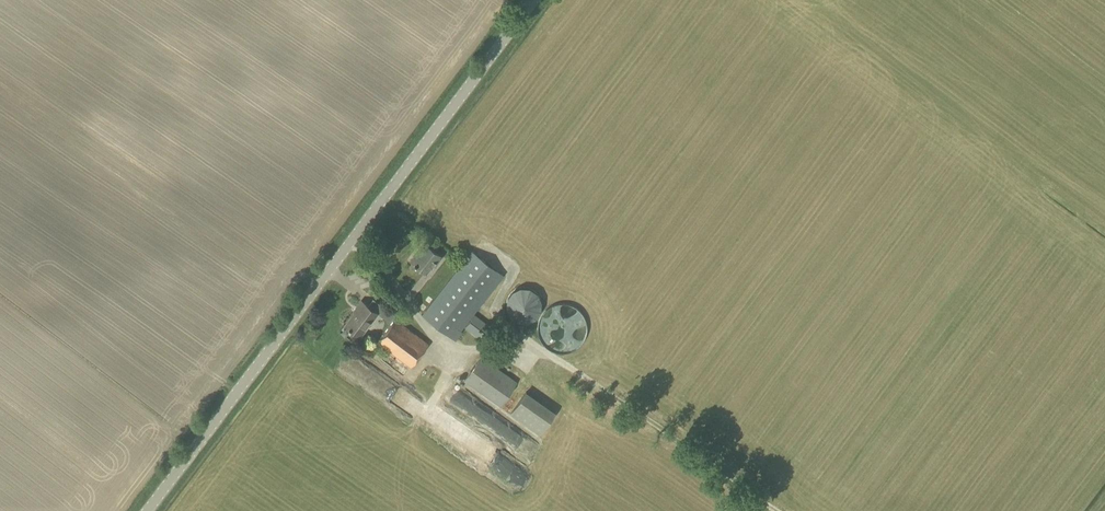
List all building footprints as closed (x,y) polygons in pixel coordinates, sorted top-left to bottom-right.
[(437,262),(441,256),(424,242),(410,260),(425,273),(435,260),(437,262)] [(456,341),(463,332),(460,330),(503,275),(472,250),(422,314),(456,341)] [(528,322),(535,318),(540,310),(541,300),(537,292),(529,288),(520,287),(512,291),(507,299),(506,308),(511,316),(518,321),(528,322)] [(377,313),(361,300),(353,311),(354,312),(345,325),(359,336),(377,313)] [(383,306),(377,313),(390,323),(396,316),(383,306)] [(486,343),(495,330),(475,314),(465,326),(486,343)] [(411,367),(422,354),(429,344),(395,318),(377,341),(411,367)] [(377,341),(373,334),(366,338),(370,345),(377,341)] [(500,406),(517,381),(480,356),(463,380),(500,406)] [(539,434),(555,412),(526,391),(509,413),(539,434)] [(482,420),(490,422),(493,413),(485,410),(482,420)]
